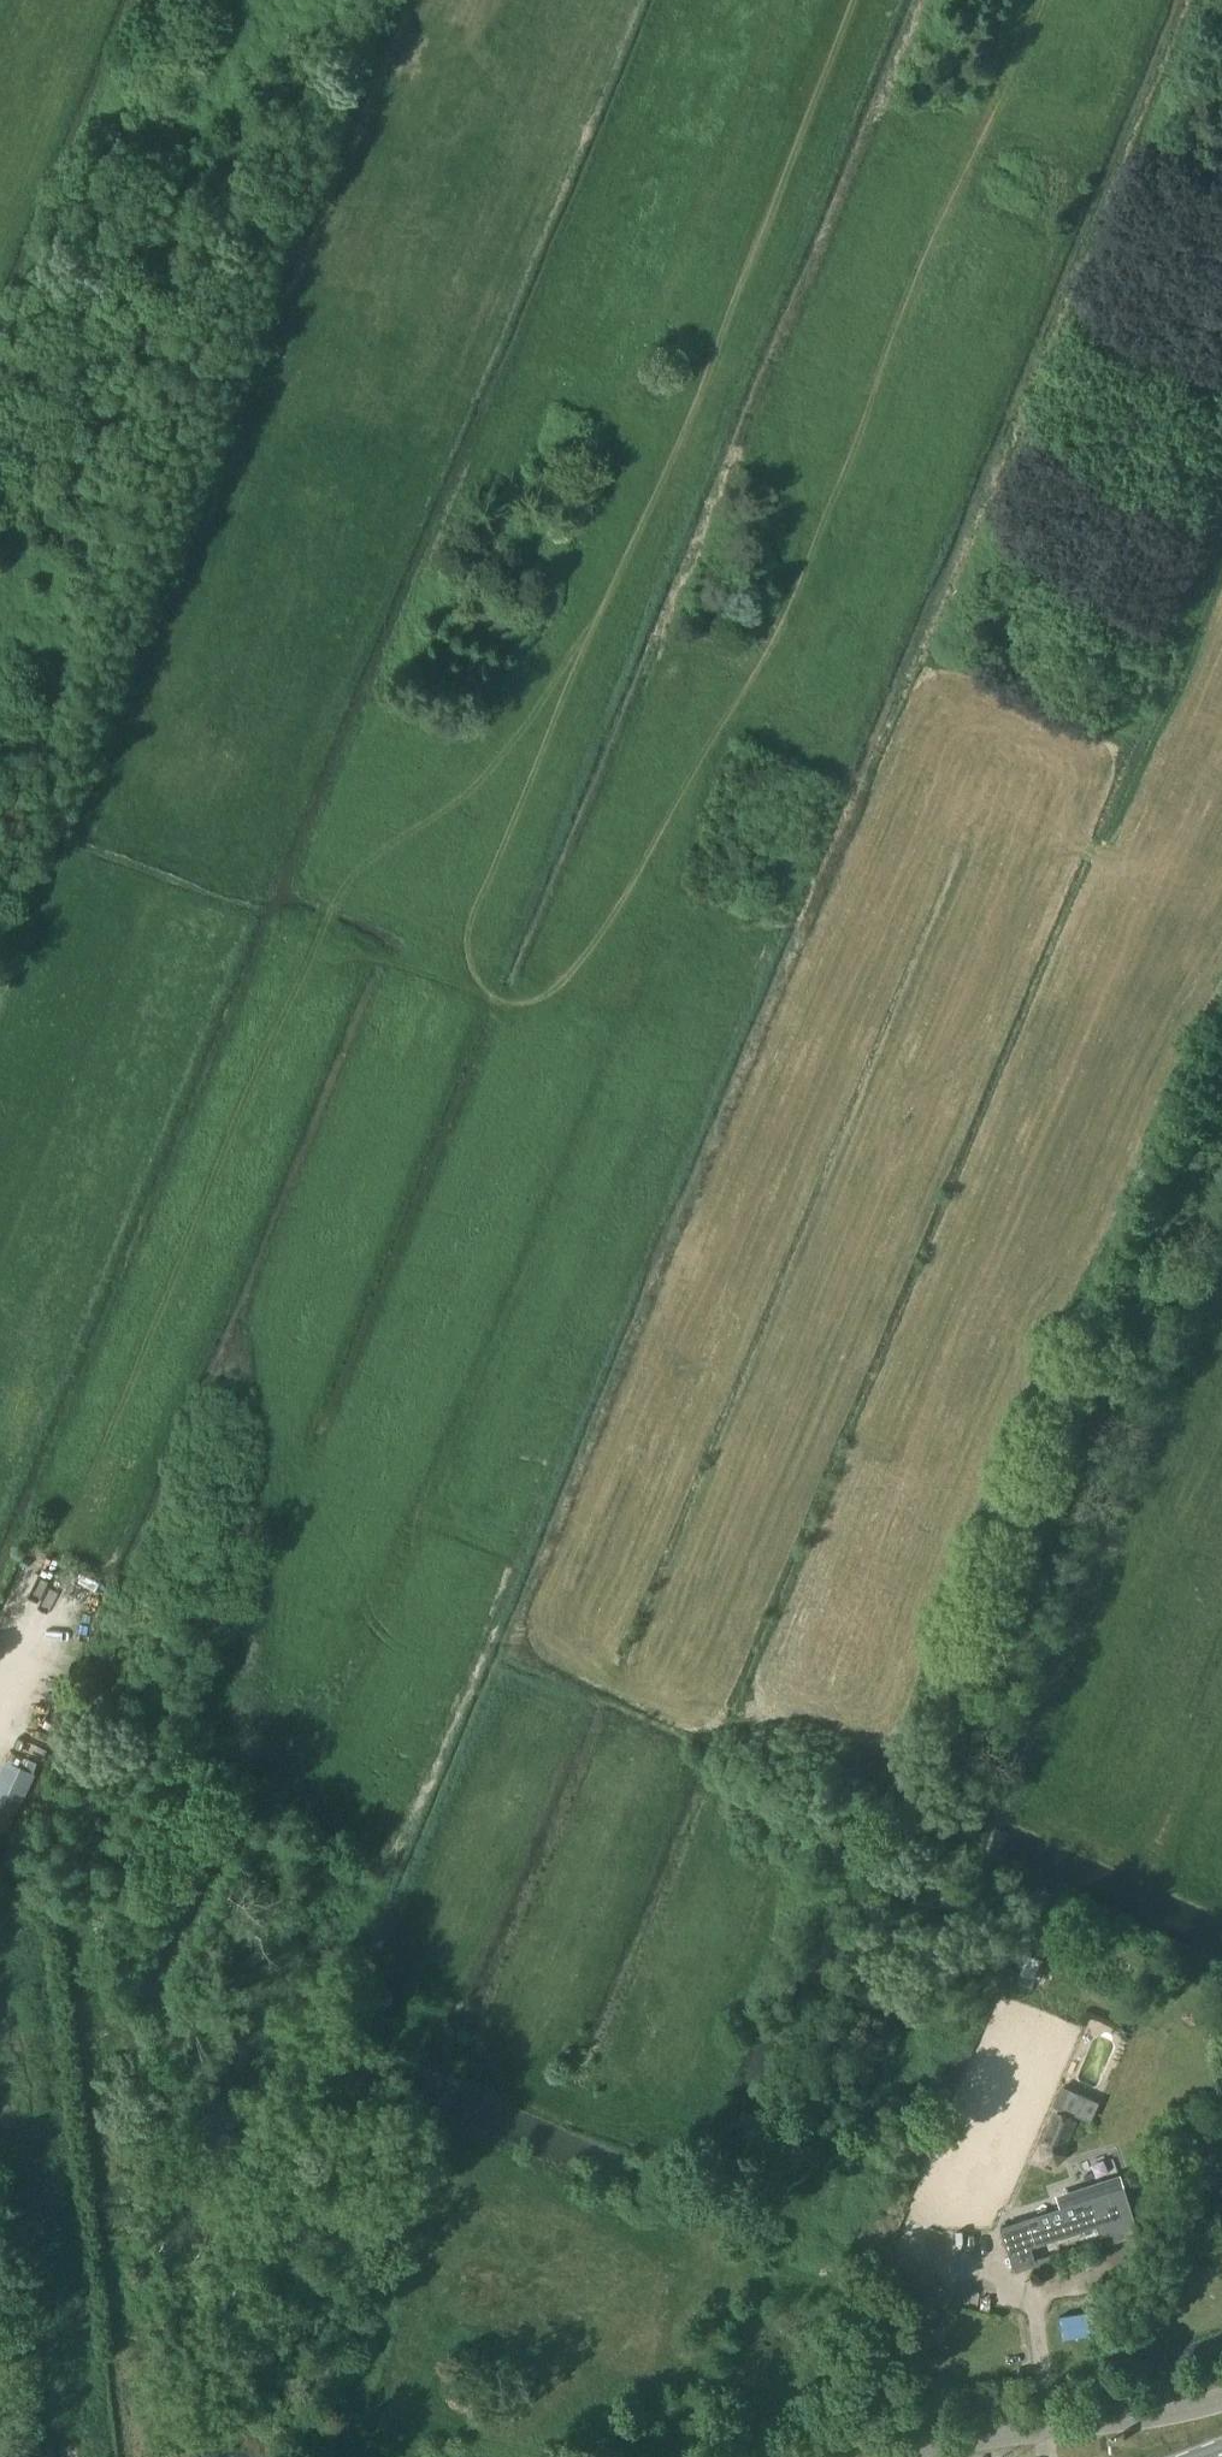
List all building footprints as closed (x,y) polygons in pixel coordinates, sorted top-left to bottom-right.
[(30,1572),(27,1598),(53,1601),(57,1575),(30,1572)] [(0,1813),(0,1830),(4,1832),(10,1818),(0,1813)] [(1061,2088),(1053,2108),(1090,2124),(1098,2104),(1061,2088)] [(1060,2112),(1045,2142),(1047,2153),(1057,2158),(1065,2152),(1065,2140),(1075,2119),(1060,2112)] [(1140,2233),(1125,2186),(1001,2226),(1014,2266),(1036,2259),(1032,2247),(1098,2226),(1104,2244),(1140,2233)]
